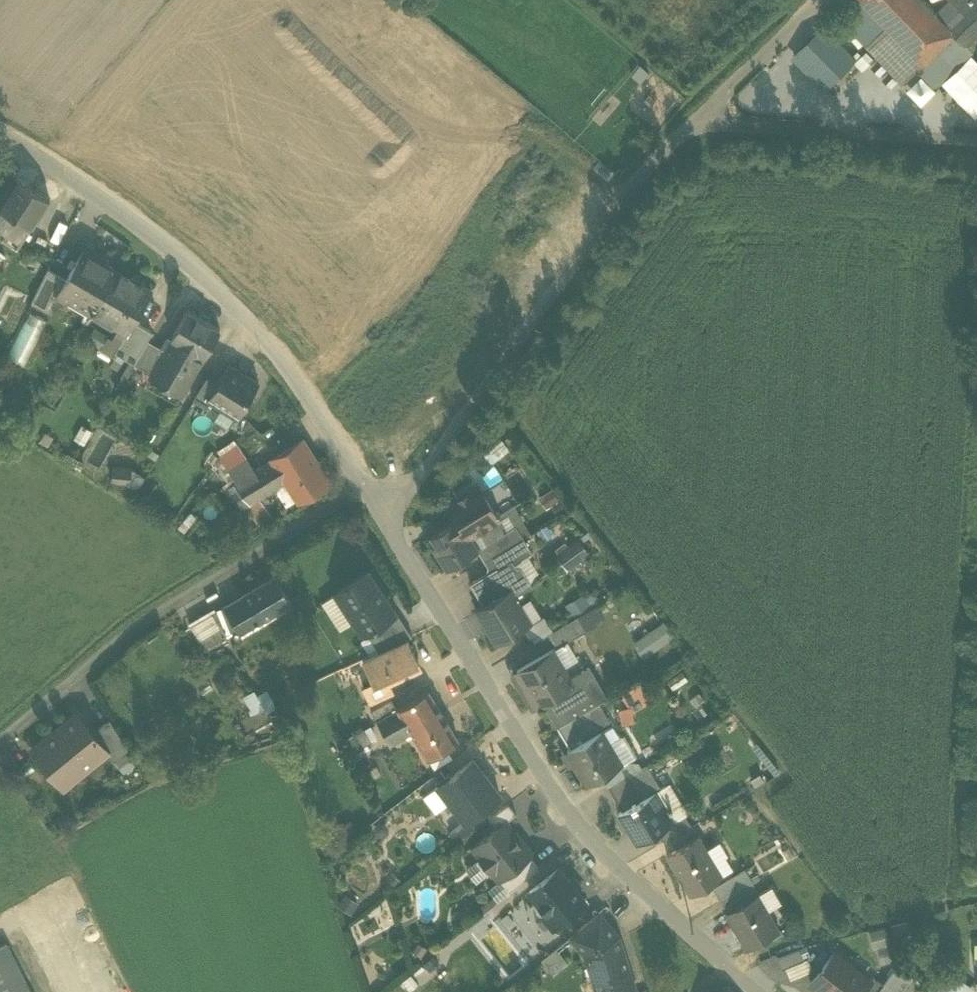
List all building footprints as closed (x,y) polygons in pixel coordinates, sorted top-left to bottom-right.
[(870,10),(861,0),(855,0),(840,14),(868,43),(878,33),(885,26),(870,10)] [(920,65),(953,33),(952,31),(934,13),(922,0),(861,0),(870,10),(885,26),(920,65)] [(934,13),(952,31),(976,6),(976,0),(949,0),(934,13)] [(952,31),(953,33),(965,45),(976,34),(976,6),(952,31)] [(855,56),(822,22),(789,54),(823,88),(855,56)] [(885,26),(878,33),(868,43),(904,81),(917,68),(920,65),(885,26)] [(920,65),(917,68),(934,87),(971,51),(965,45),(953,33),(920,65)] [(4,208),(32,226),(50,199),(16,177),(0,202),(0,205),(4,208)] [(32,226),(4,208),(0,215),(0,229),(21,243),(32,226)] [(92,311),(93,310),(117,269),(107,263),(105,257),(97,253),(92,254),(84,249),(66,279),(57,294),(58,295),(65,299),(69,298),(74,296),(86,303),(87,308),(92,311)] [(32,302),(49,311),(58,295),(57,294),(66,279),(48,268),(32,302)] [(152,289),(117,269),(93,310),(127,331),(128,331),(133,320),(152,289)] [(69,298),(87,308),(86,303),(74,296),(69,298)] [(24,360),(46,316),(29,308),(7,352),(24,360)] [(171,337),(171,338),(204,356),(220,329),(208,322),(209,321),(199,315),(199,316),(187,310),(171,337)] [(160,346),(148,339),(152,331),(133,320),(128,331),(127,331),(115,351),(134,362),(146,370),(160,346)] [(183,391),(204,356),(171,338),(165,349),(160,346),(146,370),(183,391)] [(214,402),(237,416),(259,381),(229,363),(217,382),(207,398),(214,402)] [(193,398),(209,409),(214,402),(207,398),(217,382),(207,376),(193,398)] [(301,440),(273,458),(287,480),(299,498),(327,481),(301,440)] [(230,472),(236,481),(255,470),(237,443),(219,456),(230,472)] [(259,497),(287,480),(273,458),(255,470),(236,481),(234,483),(250,503),(259,497)] [(224,476),(230,486),(234,483),(236,481),(230,472),(224,476)] [(242,510),(247,506),(250,503),(234,483),(230,486),(226,489),(242,510)] [(458,517),(468,535),(497,517),(498,517),(478,486),(458,498),(460,502),(452,507),(458,517)] [(259,497),(250,503),(247,506),(260,524),(272,515),(259,497)] [(450,503),(452,507),(460,502),(458,498),(450,503)] [(478,550),(477,549),(468,535),(458,517),(430,534),(437,544),(433,546),(447,568),(478,550)] [(504,531),(497,517),(468,535),(477,549),(483,545),(504,531)] [(483,545),(490,557),(523,537),(516,524),(504,531),(483,545)] [(565,568),(590,556),(580,536),(556,548),(565,568)] [(532,552),(523,537),(490,557),(495,567),(511,558),(514,563),(532,552)] [(477,549),(478,550),(490,570),(495,567),(490,557),(483,545),(477,549)] [(470,583),(483,604),(510,588),(511,590),(509,591),(512,597),(532,585),(521,567),(515,566),(514,563),(511,558),(495,567),(490,570),(470,583)] [(337,593),(363,633),(366,631),(393,614),(392,612),(367,573),(337,593)] [(237,627),(241,634),(292,604),(275,575),(242,595),(244,598),(227,609),(225,605),(224,606),(237,627)] [(518,606),(512,597),(509,591),(511,590),(510,588),(483,604),(476,609),(497,643),(530,623),(519,605),(518,606)] [(242,595),(225,605),(227,609),(244,598),(242,595)] [(212,613),(225,634),(237,627),(224,606),(212,613)] [(366,631),(380,652),(412,637),(395,610),(392,612),(393,614),(366,631)] [(192,624),(205,646),(225,634),(212,613),(192,624)] [(557,646),(558,648),(566,643),(586,630),(577,616),(549,633),(557,646)] [(633,635),(640,652),(674,638),(667,621),(633,635)] [(376,688),(387,683),(420,668),(406,640),(363,660),(376,688)] [(557,646),(549,651),(559,669),(575,659),(566,643),(558,648),(557,646)] [(517,670),(538,706),(543,703),(570,686),(569,685),(559,669),(549,651),(517,670)] [(543,703),(557,726),(598,702),(607,696),(589,667),(569,679),(571,683),(569,685),(570,686),(543,703)] [(623,723),(635,718),(631,708),(650,701),(643,680),(621,688),(627,704),(618,707),(623,723)] [(365,693),(371,704),(392,694),(387,683),(376,688),(365,693)] [(245,696),(254,714),(275,704),(265,686),(245,696)] [(412,733),(427,760),(458,741),(428,691),(397,709),(398,710),(394,712),(377,722),(391,746),(412,733)] [(371,712),(377,722),(397,710),(391,700),(371,712)] [(557,726),(570,748),(601,730),(602,731),(612,725),(598,702),(557,726)] [(32,751),(62,788),(64,786),(60,781),(79,765),(84,771),(106,752),(107,751),(93,734),(77,715),(32,751)] [(106,752),(114,762),(128,751),(110,720),(93,734),(107,751),(106,752)] [(352,758),(374,738),(362,725),(340,744),(352,758)] [(567,750),(588,784),(602,776),(621,764),(602,731),(601,730),(570,748),(567,750)] [(438,787),(465,823),(500,796),(473,760),(438,787)] [(602,776),(608,786),(627,775),(621,764),(602,776)] [(627,776),(641,799),(656,790),(660,788),(647,765),(627,776)] [(627,776),(627,775),(608,786),(623,811),(641,799),(627,776)] [(660,788),(656,790),(674,820),(684,814),(687,813),(669,783),(665,786),(665,785),(660,788)] [(675,821),(674,820),(656,790),(641,799),(623,811),(619,813),(637,844),(659,830),(675,821)] [(489,820),(497,829),(506,821),(507,822),(516,815),(508,805),(489,820)] [(659,830),(665,841),(691,825),(691,824),(684,814),(674,820),(675,821),(659,830)] [(491,871),(499,881),(501,879),(529,856),(532,854),(524,844),(514,832),(507,822),(506,821),(497,829),(473,848),(481,858),(477,861),(487,874),(491,871)] [(698,836),(691,825),(665,841),(669,839),(675,849),(697,836),(698,836)] [(665,855),(689,895),(721,876),(697,836),(675,849),(665,855)] [(501,879),(511,891),(539,868),(529,856),(501,879)] [(542,916),(551,927),(560,921),(565,916),(568,920),(578,912),(575,908),(585,901),(558,868),(530,892),(546,912),(542,916)] [(712,887),(721,902),(744,888),(735,873),(712,887)] [(753,883),(744,888),(750,897),(757,893),(758,892),(753,883)] [(758,892),(757,893),(767,911),(782,902),(771,884),(758,892)] [(750,897),(744,888),(721,902),(726,912),(750,897)] [(725,912),(746,947),(778,928),(767,911),(757,893),(750,897),(726,912),(725,912)] [(571,936),(586,954),(618,936),(599,913),(571,936)] [(908,920),(889,925),(893,942),(913,937),(908,920)] [(890,944),(886,927),(869,931),(873,948),(877,947),(890,944)] [(618,936),(586,954),(595,983),(598,991),(636,991),(618,936)] [(0,945),(0,991),(31,991),(6,942),(0,945)] [(890,944),(877,947),(881,964),(895,960),(890,944)] [(552,972),(568,961),(557,947),(542,957),(552,972)] [(800,949),(778,958),(782,969),(787,967),(804,960),(800,949)] [(822,991),(862,991),(869,982),(849,966),(850,964),(834,952),(810,983),(822,991)] [(808,958),(804,960),(787,967),(792,978),(812,969),(808,958)] [(885,982),(899,991),(901,991),(913,976),(899,964),(885,982)] [(951,991),(976,991),(976,990),(955,975),(946,988),(951,991)] [(883,984),(873,977),(869,982),(862,991),(877,991),(883,984)] [(877,991),(899,991),(885,982),(883,984),(877,991)] [(951,991),(946,988),(941,983),(934,991),(951,991)]
